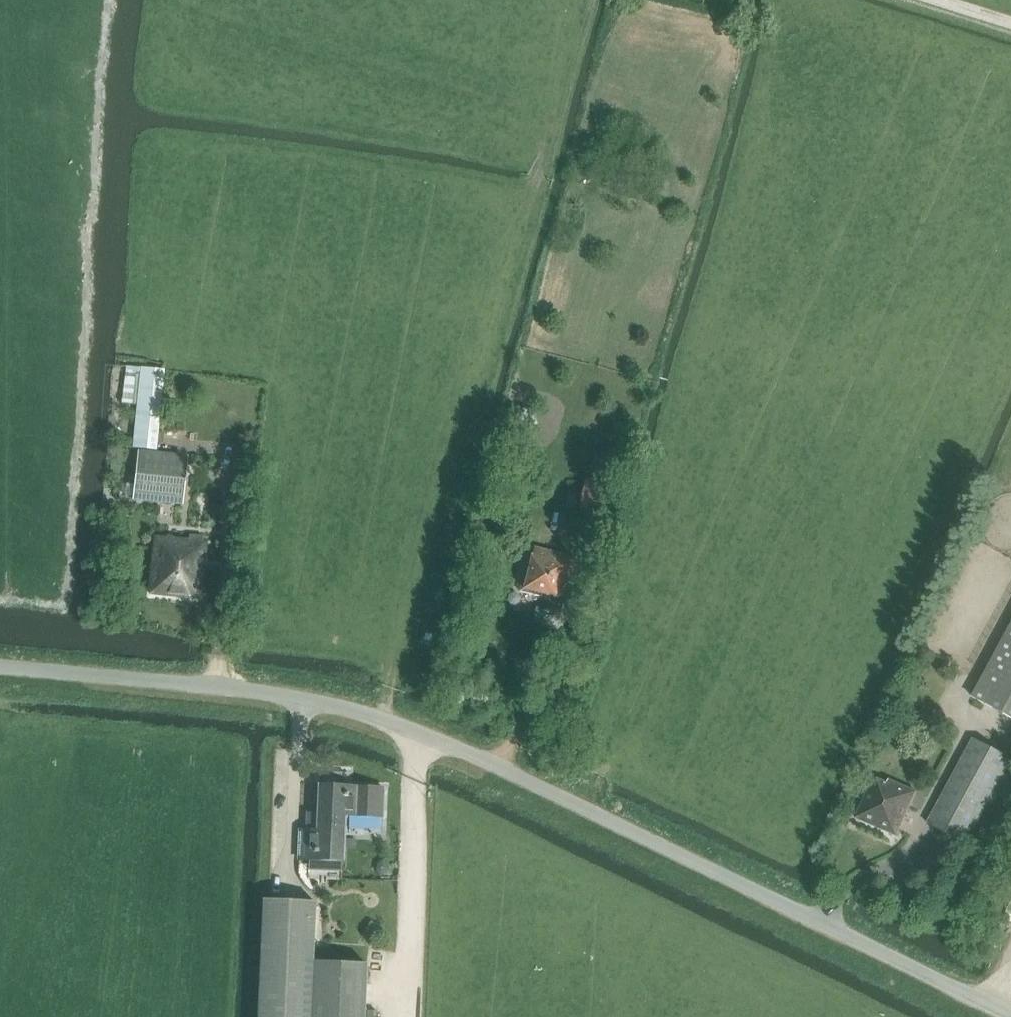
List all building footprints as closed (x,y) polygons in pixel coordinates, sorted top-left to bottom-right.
[(136,447),(159,450),(167,369),(144,367),(136,447)] [(135,499),(184,504),(189,456),(141,450),(135,499)] [(578,512),(603,517),(610,484),(585,479),(578,512)] [(152,593),(165,594),(202,598),(208,544),(191,543),(191,541),(158,537),(152,593)] [(542,597),(542,593),(565,599),(575,558),(534,548),(528,575),(524,574),(520,591),(542,597)] [(973,697),(1010,717),(1010,627),(973,697)] [(967,844),(1010,763),(1010,758),(974,738),(928,823),(967,844)] [(857,818),(898,835),(917,792),(890,780),(888,783),(875,777),(857,818)] [(308,871),(342,872),(345,815),(362,816),(364,787),(319,785),(318,831),(300,830),(299,859),(308,859),(308,871)] [(378,864),(374,867),(377,871),(380,875),(388,869),(382,861),(378,864)] [(316,900),(265,898),(260,1016),(364,1016),(367,964),(313,961),(316,900)]
